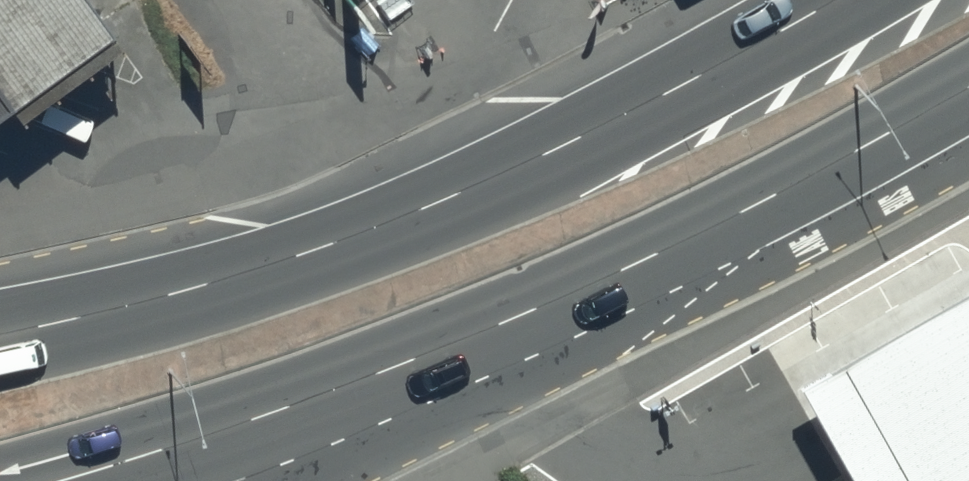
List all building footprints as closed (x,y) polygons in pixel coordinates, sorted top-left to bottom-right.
[(81,0),(0,0),(0,65),(81,0)]
